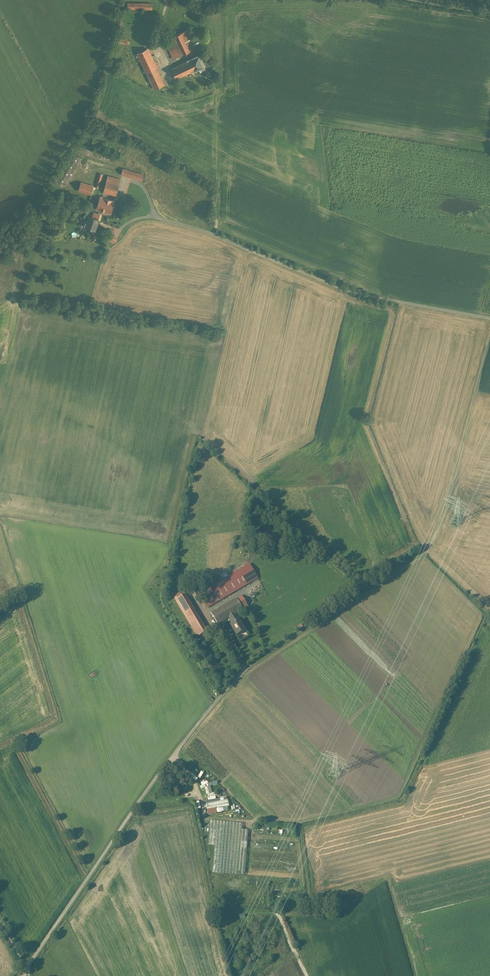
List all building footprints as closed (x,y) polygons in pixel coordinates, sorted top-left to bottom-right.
[(152,3),(127,1),(126,9),(151,10),(152,3)] [(194,38),(189,27),(174,34),(176,39),(167,43),(173,58),(194,48),(190,40),(194,38)] [(126,46),(128,40),(118,37),(116,43),(126,46)] [(165,84),(149,48),(137,53),(153,89),(165,84)] [(203,66),(198,55),(186,61),(184,57),(169,64),(176,79),(203,66)] [(144,175),(123,169),(121,175),(142,181),(144,175)] [(99,172),(95,186),(99,188),(103,174),(99,172)] [(121,179),(107,175),(103,192),(116,196),(121,179)] [(93,186),(81,182),(78,190),(91,194),(93,186)] [(115,200),(100,196),(96,209),(111,214),(115,200)] [(100,218),(88,214),(84,227),(96,231),(100,218)] [(222,581),(199,594),(208,608),(257,578),(249,565),(222,581)] [(206,631),(185,595),(176,601),(197,637),(206,631)] [(236,600),(212,614),(211,614),(218,625),(230,618),(234,615),(242,610),(236,600)] [(239,621),(238,621),(234,615),(230,618),(233,624),(231,625),(234,632),(237,636),(245,631),(239,621)] [(176,782),(169,775),(166,778),(173,784),(176,782)] [(204,788),(206,794),(212,793),(210,786),(217,784),(216,781),(207,783),(206,779),(199,781),(201,788),(204,788)] [(207,815),(227,812),(227,807),(228,807),(226,797),(215,799),(215,797),(208,798),(208,801),(205,801),(207,815)] [(246,875),(248,822),(208,820),(207,845),(214,846),(212,873),(246,875)]
